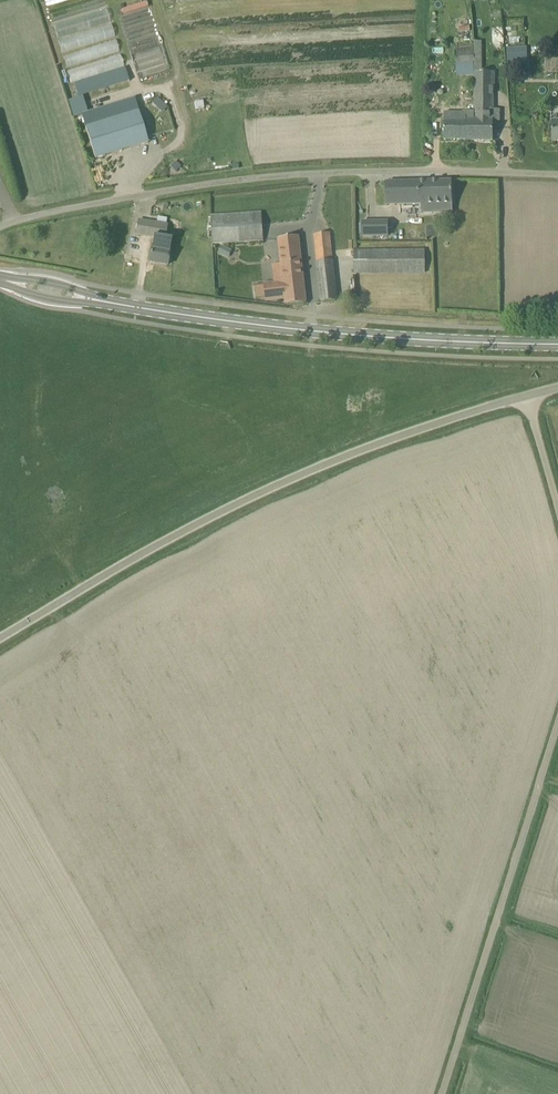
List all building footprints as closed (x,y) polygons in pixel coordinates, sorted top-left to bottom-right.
[(111,22),(107,9),(54,26),(58,38),(111,22)] [(112,25),(59,41),(63,54),(115,37),(112,25)] [(116,40),(63,56),(67,68),(120,52),(116,40)] [(475,64),(473,45),(455,47),(457,65),(475,64)] [(507,66),(528,66),(527,47),(506,48),(507,66)] [(121,55),(68,71),(72,84),(125,67),(121,55)] [(73,86),(76,97),(129,81),(125,70),(73,86)] [(473,121),(473,140),(492,140),(493,121),(492,121),(492,113),(493,113),(493,85),(492,73),(476,73),(476,113),(476,121),(473,121)] [(157,98),(152,103),(155,107),(161,101),(157,98)] [(95,159),(148,143),(138,111),(85,128),(95,159)] [(445,121),(444,121),(444,140),(473,140),(473,121),(472,121),(472,111),(465,111),(465,113),(445,113),(445,121)] [(452,204),(452,192),(452,181),(386,183),(386,206),(452,204)] [(213,243),(263,240),(262,213),(211,216),(213,243)] [(172,227),(167,226),(138,221),(136,234),(153,237),(152,247),(151,247),(148,263),(167,266),(170,250),(161,249),(162,239),(164,239),(164,238),(170,239),(172,227)] [(362,222),(362,237),(388,236),(388,222),(362,222)] [(315,235),(320,291),(322,302),(337,301),(331,233),(315,235)] [(285,305),(306,304),(298,237),(278,239),(283,282),(263,284),(254,285),(256,299),(265,297),(265,301),(285,299),(285,305)] [(228,258),(232,250),(222,246),(218,253),(228,258)] [(425,273),(425,250),(354,252),(354,274),(425,273)]
